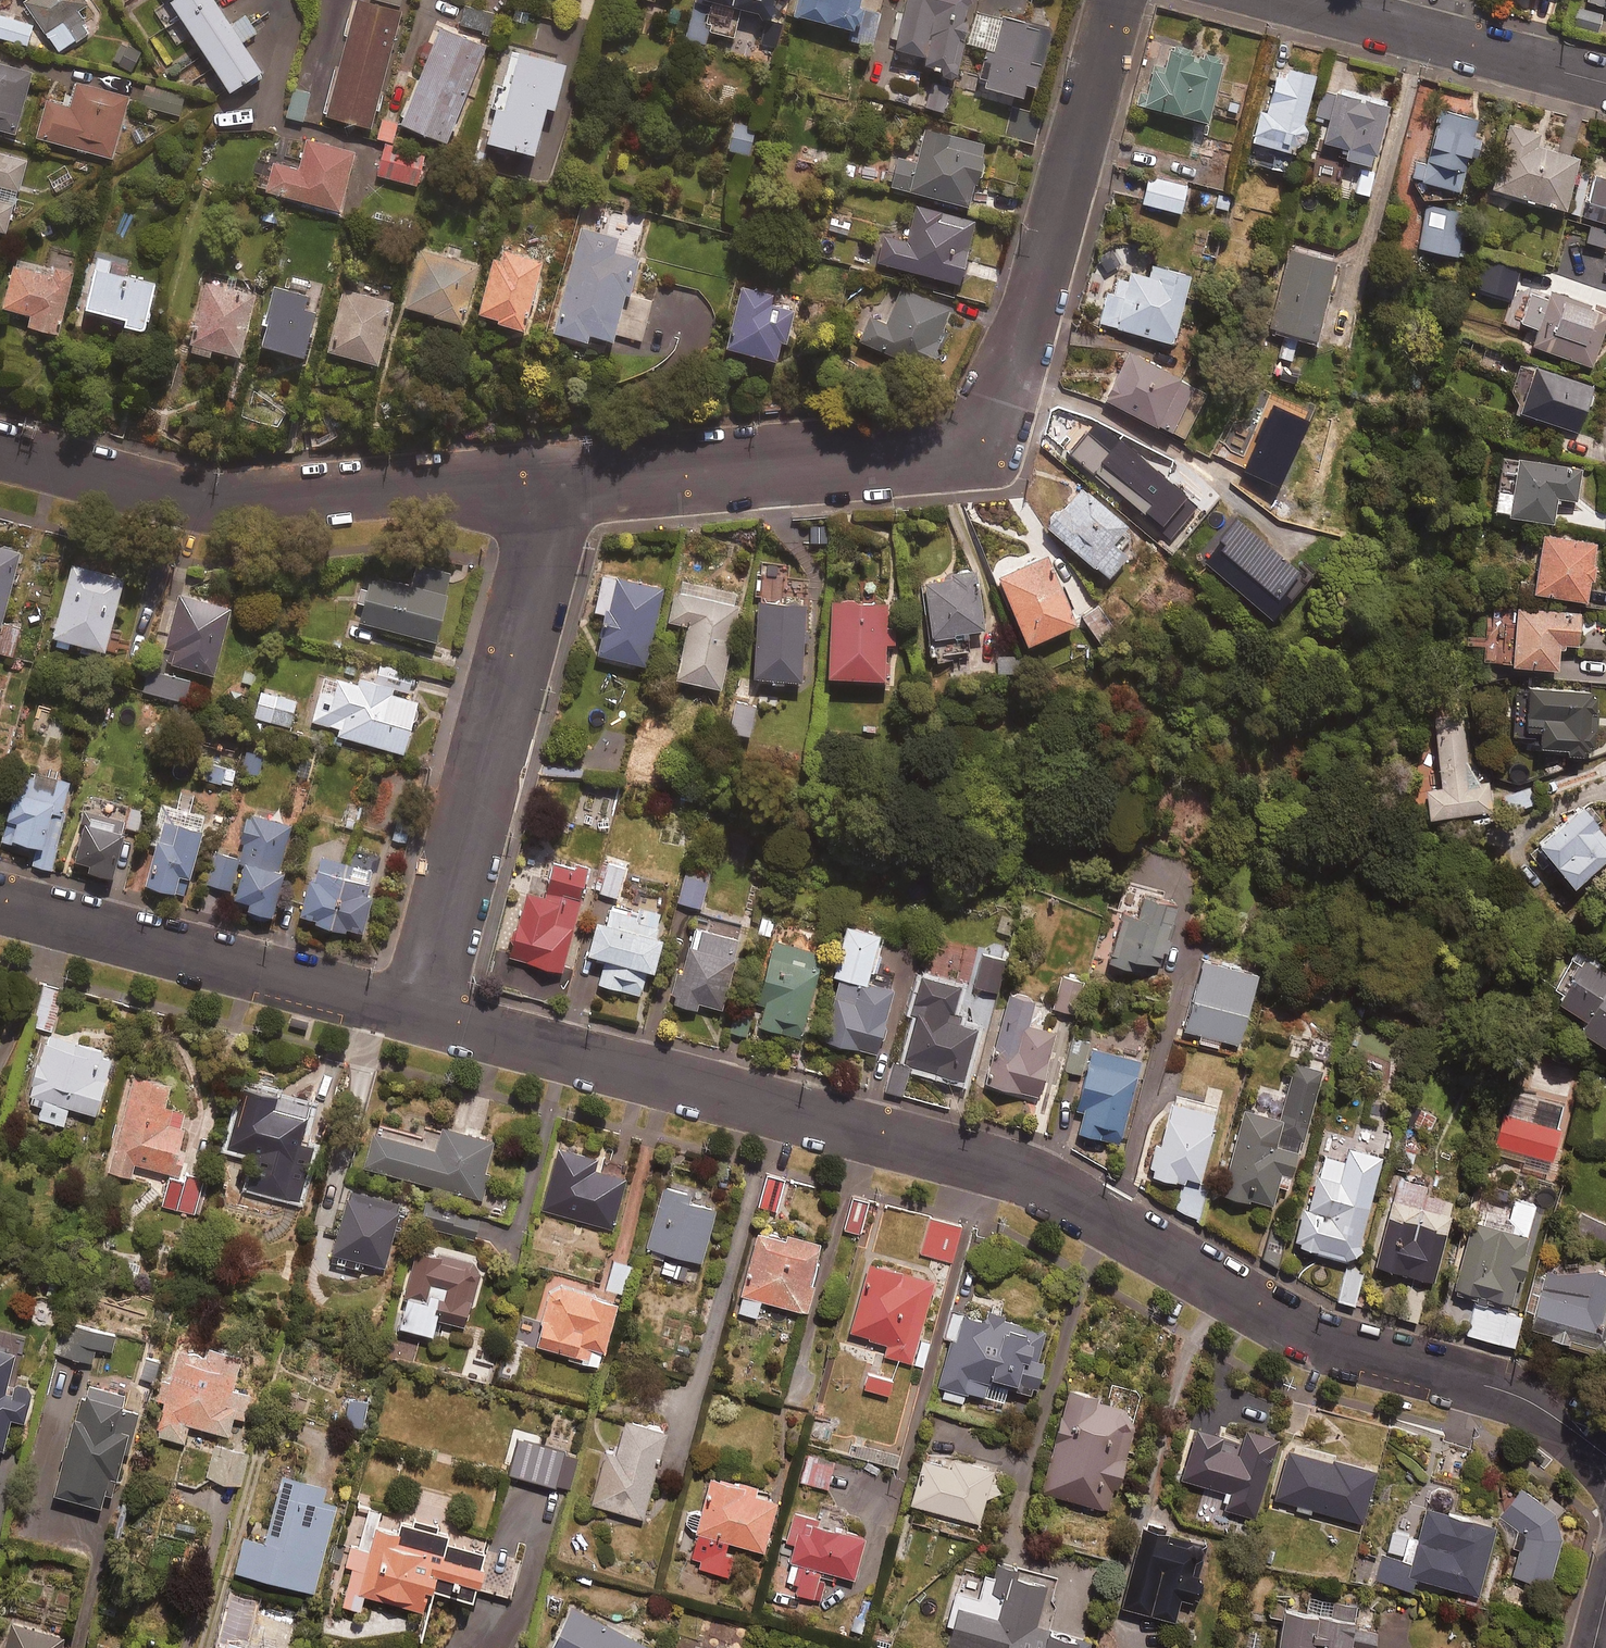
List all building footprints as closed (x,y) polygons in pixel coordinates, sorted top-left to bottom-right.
[(87,0),(28,0),(25,2),(60,51),(88,30),(75,12),(88,2),(87,0)] [(173,1),(231,89),(262,68),(243,40),(257,31),(245,14),(232,23),(217,0),(173,0),(173,1)] [(348,35),(340,67),(334,66),(322,112),(372,125),(402,11),(362,0),(353,0),(344,34),(348,35)] [(776,0),(695,0),(686,35),(706,40),(709,28),(734,35),(742,6),(772,14),(776,0)] [(855,27),(857,22),(864,24),(869,4),(861,2),(862,0),(799,0),(796,13),(855,27)] [(897,11),(891,40),(899,41),(898,47),(926,53),(925,61),(944,65),(943,70),(958,73),(970,19),(967,18),(971,0),(908,0),(905,13),(897,11)] [(1586,3),(1605,8),(1605,0),(1587,0),(1586,3)] [(1601,14),(1576,7),(1571,24),(1596,31),(1601,14)] [(970,44),(988,47),(982,74),(988,75),(986,85),(1039,96),(1053,28),(977,12),(970,44)] [(0,15),(0,36),(25,45),(32,25),(0,15)] [(784,24),(766,20),(761,44),(779,48),(784,24)] [(486,42),(440,25),(404,123),(449,140),(486,42)] [(140,51),(121,44),(114,62),(133,69),(140,51)] [(501,82),(496,81),(490,107),(495,108),(487,138),(536,151),(548,104),(556,106),(567,62),(510,47),(501,82)] [(1220,61),(1170,47),(1164,69),(1145,64),(1134,104),(1203,123),(1220,61)] [(0,60),(0,127),(17,132),(35,70),(0,60)] [(1312,77),(1276,67),(1264,113),(1257,111),(1243,164),(1285,175),(1312,77)] [(131,96),(79,81),(72,105),(49,99),(39,135),(114,156),(131,96)] [(950,85),(933,81),(927,106),(944,110),(950,85)] [(186,95),(144,84),(139,103),(181,114),(186,95)] [(310,93),(295,89),(289,117),(304,120),(310,93)] [(1385,108),(1321,91),(1313,119),(1326,123),(1321,142),(1344,148),(1341,159),(1370,166),(1385,108)] [(1485,124),(1439,109),(1416,179),(1462,194),(1485,124)] [(1041,120),(1011,112),(1005,135),(1034,144),(1041,120)] [(398,122),(383,118),(377,137),(392,141),(398,122)] [(755,127),(735,123),(730,148),(750,152),(755,127)] [(1539,134),(1509,126),(1490,190),(1561,210),(1576,157),(1535,146),(1539,134)] [(986,144),(926,129),(918,161),(899,157),(892,185),(971,205),(986,144)] [(356,151),(307,138),(300,163),(276,157),(267,189),(340,209),(356,151)] [(427,153),(388,144),(380,174),(419,184),(427,153)] [(839,155),(805,150),(802,166),(837,171),(839,155)] [(7,231),(26,160),(0,153),(0,229),(7,231)] [(1374,172),(1362,169),(1353,202),(1365,205),(1374,172)] [(1587,173),(1573,214),(1605,224),(1605,179),(1587,173)] [(1186,186),(1149,177),(1142,204),(1179,213),(1186,186)] [(977,220),(917,205),(908,240),(886,235),(880,261),(961,282),(977,220)] [(1465,216),(1430,205),(1418,247),(1453,258),(1465,216)] [(655,299),(632,292),(642,256),(616,249),(620,234),(583,224),(553,330),(588,340),(591,332),(614,339),(616,331),(644,339),(655,299)] [(1589,226),(1584,242),(1604,248),(1605,242),(1605,231),(1589,226)] [(479,266),(422,249),(406,305),(463,321),(479,266)] [(543,260),(503,249),(501,258),(495,257),(480,315),(526,327),(543,260)] [(78,259),(52,252),(48,267),(15,258),(2,306),(31,314),(29,323),(58,331),(78,259)] [(1333,264),(1288,252),(1268,329),(1313,341),(1333,264)] [(112,260),(97,256),(86,306),(125,316),(124,323),(146,328),(156,282),(109,271),(112,260)] [(1511,269),(1484,262),(1480,277),(1507,284),(1511,269)] [(1126,281),(1116,278),(1112,292),(1107,291),(1098,323),(1168,343),(1188,277),(1151,266),(1148,278),(1128,272),(1126,281)] [(256,291),(205,278),(188,348),(210,353),(212,347),(240,354),(256,291)] [(320,297),(277,286),(262,343),(304,354),(320,297)] [(784,342),(787,343),(797,306),(775,301),(776,295),(743,287),(728,346),(779,359),(784,342)] [(953,307),(900,288),(888,320),(872,314),(862,341),(931,367),(953,307)] [(394,302),(342,289),(335,315),(340,316),(331,351),(379,363),(394,302)] [(1605,321),(1605,315),(1546,293),(1544,298),(1530,293),(1519,323),(1536,329),(1530,346),(1590,367),(1605,321)] [(1204,394),(1127,354),(1103,400),(1180,441),(1204,394)] [(1274,364),(1272,373),(1278,375),(1277,379),(1294,383),(1297,369),(1274,364)] [(1592,389),(1533,368),(1517,413),(1576,434),(1592,389)] [(1512,476),(1509,494),(1493,491),(1490,514),(1550,524),(1554,498),(1575,502),(1580,470),(1502,458),(1500,474),(1512,476)] [(1078,487),(1043,527),(1090,569),(1093,566),(1106,577),(1124,557),(1109,543),(1123,527),(1078,487)] [(800,520),(796,536),(821,542),(824,526),(800,520)] [(1595,565),(1592,565),(1596,544),(1541,535),(1530,594),(1586,604),(1590,581),(1592,581),(1595,565)] [(0,545),(0,625),(22,552),(0,545)] [(1072,625),(1044,557),(994,578),(1023,646),(1072,625)] [(453,572),(412,563),(407,583),(373,575),(362,621),(437,639),(453,572)] [(73,564),(54,636),(105,650),(125,578),(73,564)] [(986,629),(977,572),(921,581),(932,655),(971,649),(968,631),(986,629)] [(664,588),(603,574),(595,611),(605,613),(596,653),(647,664),(664,588)] [(736,592),(684,581),(682,591),(677,590),(670,621),(689,625),(678,678),(722,687),(739,605),(734,604),(736,592)] [(231,608),(181,595),(168,647),(171,647),(167,662),(215,674),(231,608)] [(887,601),(831,602),(832,678),(888,677),(887,642),(897,641),(896,627),(888,627),(887,601)] [(807,604),(759,602),(755,679),(804,681),(807,604)] [(1116,629),(1096,605),(1080,619),(1100,643),(1116,629)] [(1579,615),(1515,608),(1513,626),(1486,624),(1483,661),(1508,663),(1507,667),(1554,672),(1557,647),(1576,649),(1579,615)] [(0,633),(0,652),(12,656),(20,629),(5,625),(2,633),(0,633)] [(414,673),(385,665),(380,682),(361,677),(359,684),(339,679),(334,695),(321,691),(313,720),(337,727),(336,734),(404,752),(420,695),(409,692),(414,673)] [(191,683),(170,678),(165,695),(201,705),(205,691),(190,687),(191,683)] [(1596,694),(1525,690),(1523,734),(1538,735),(1537,749),(1568,751),(1568,756),(1592,758),(1596,694)] [(298,700),(262,691),(255,717),(291,726),(298,700)] [(756,705),(735,702),(729,731),(751,735),(756,705)] [(1467,788),(1461,728),(1432,731),(1438,790),(1422,792),(1425,820),(1489,813),(1486,786),(1467,788)] [(264,755),(244,750),(239,772),(259,777),(264,755)] [(235,769),(211,763),(208,779),(231,785),(235,769)] [(17,846),(18,840),(37,845),(32,865),(52,869),(74,781),(21,768),(2,842),(17,846)] [(207,815),(161,803),(150,843),(156,845),(145,883),(187,894),(207,815)] [(1599,823),(1586,807),(1581,811),(1580,809),(1534,847),(1569,889),(1605,859),(1605,841),(1594,827),(1599,823)] [(89,812),(76,858),(91,862),(89,869),(113,876),(125,833),(120,832),(123,821),(89,812)] [(298,827),(247,814),(240,841),(244,842),(239,860),(246,862),(236,898),(250,902),(248,908),(273,915),(298,827)] [(413,819),(396,814),(390,837),(407,842),(413,819)] [(238,858),(215,851),(206,882),(229,889),(238,858)] [(301,914),(317,919),(316,924),(345,931),(346,926),(363,931),(372,898),(368,896),(374,872),(323,859),(315,889),(308,887),(301,914)] [(590,870),(555,861),(545,897),(527,892),(510,957),(563,971),(590,870)] [(625,869),(607,864),(599,892),(617,897),(625,869)] [(711,873),(688,866),(679,902),(702,908),(711,873)] [(1179,903),(1144,893),(1137,915),(1125,911),(1111,962),(1137,969),(1140,959),(1161,965),(1179,903)] [(643,915),(613,906),(608,923),(599,921),(590,953),(606,958),(599,983),(641,995),(648,969),(655,971),(664,938),(655,936),(661,913),(644,909),(643,915)] [(882,934),(853,927),(827,1042),(879,1054),(894,989),(870,983),(882,934)] [(741,939),(704,929),(699,948),(690,945),(675,1003),(698,1009),(700,1002),(723,1008),(741,939)] [(823,952),(775,941),(760,1004),(765,1005),(760,1026),(803,1037),(823,952)] [(1576,951),(1545,998),(1582,1022),(1575,1032),(1605,1053),(1605,970),(1576,951)] [(1006,959),(984,953),(976,987),(998,992),(1006,959)] [(1253,975),(1198,962),(1182,1032),(1201,1036),(1199,1043),(1216,1047),(1217,1041),(1236,1045),(1253,975)] [(1089,982),(1063,975),(1054,1008),(1080,1015),(1089,982)] [(961,985),(924,976),(914,1014),(918,1015),(906,1064),(965,1078),(978,1028),(952,1022),(961,985)] [(63,990),(44,986),(34,1027),(53,1031),(63,990)] [(1037,998),(1012,991),(988,1083),(1040,1097),(1057,1032),(1030,1025),(1037,998)] [(753,1010),(735,1005),(728,1030),(746,1035),(753,1010)] [(112,1052),(45,1035),(28,1103),(43,1107),(39,1119),(65,1126),(70,1107),(97,1114),(112,1052)] [(1090,1043),(1074,1038),(1066,1070),(1082,1074),(1090,1043)] [(1143,1060),(1096,1048),(1079,1110),(1087,1112),(1081,1133),(1121,1144),(1143,1060)] [(911,1067),(894,1063),(887,1091),(903,1095),(911,1067)] [(1244,1113),(1219,1197),(1247,1205),(1249,1200),(1270,1206),(1276,1187),(1285,1190),(1320,1074),(1293,1066),(1276,1123),(1244,1113)] [(135,1164),(180,1175),(187,1150),(181,1149),(187,1127),(180,1125),(184,1111),(166,1107),(171,1084),(133,1075),(109,1172),(131,1177),(135,1164)] [(311,1105),(244,1087),(228,1147),(250,1153),(241,1185),(285,1198),(311,1105)] [(1559,1105),(1510,1091),(1493,1150),(1547,1165),(1557,1129),(1553,1128),(1559,1105)] [(1160,1146),(1155,1145),(1148,1170),(1151,1171),(1149,1178),(1182,1187),(1184,1180),(1197,1183),(1217,1108),(1174,1096),(1160,1146)] [(1434,1116),(1416,1110),(1410,1127),(1428,1133),(1434,1116)] [(444,1127),(437,1151),(375,1134),(366,1167),(483,1199),(490,1174),(486,1173),(495,1141),(444,1127)] [(602,1159),(558,1147),(541,1210),(614,1229),(628,1179),(599,1171),(602,1159)] [(1307,1211),(1302,1210),(1293,1243),(1298,1244),(1296,1249),(1343,1262),(1353,1254),(1379,1159),(1346,1150),(1343,1164),(1321,1158),(1307,1211)] [(204,1180),(186,1176),(184,1181),(170,1178),(163,1206),(196,1214),(204,1180)] [(768,1176),(758,1209),(777,1215),(787,1182),(768,1176)] [(1185,1180),(1174,1211),(1198,1226),(1209,1188),(1185,1180)] [(1424,1187),(1396,1180),(1373,1269),(1430,1284),(1451,1203),(1421,1195),(1424,1187)] [(692,1196),(664,1188),(648,1247),(702,1262),(717,1209),(690,1202),(692,1196)] [(402,1205),(352,1190),(334,1253),(384,1268),(402,1205)] [(869,1202),(853,1198),(844,1230),(860,1234),(869,1202)] [(1533,1207),(1513,1202),(1509,1218),(1484,1212),(1481,1226),(1468,1223),(1452,1293),(1509,1307),(1533,1207)] [(1585,1218),(1573,1242),(1599,1254),(1602,1247),(1605,1249),(1605,1227),(1585,1218)] [(962,1227),(931,1219),(922,1254),(952,1262),(962,1227)] [(761,1300),(809,1314),(817,1285),(812,1284),(823,1245),(789,1235),(788,1240),(760,1232),(737,1311),(756,1317),(761,1300)] [(482,1266),(417,1249),(404,1296),(410,1298),(402,1327),(434,1336),(438,1318),(466,1326),(482,1266)] [(667,1259),(662,1275),(684,1283),(689,1266),(667,1259)] [(631,1266),(614,1262),(606,1289),(623,1294),(631,1266)] [(936,1283),(873,1264),(852,1332),(888,1343),(884,1355),(911,1364),(936,1283)] [(1605,1346),(1605,1283),(1547,1266),(1529,1331),(1550,1336),(1548,1342),(1603,1357),(1605,1346)] [(1362,1273),(1345,1268),(1336,1302),(1353,1307),(1362,1273)] [(618,1303),(565,1288),(556,1290),(550,1295),(536,1346),(601,1365),(618,1303)] [(1520,1317),(1474,1306),(1467,1338),(1513,1348),(1520,1317)] [(985,1322),(961,1315),(936,1395),(962,1404),(966,1391),(984,1397),(989,1382),(1035,1397),(1046,1364),(1038,1361),(1047,1333),(987,1315),(985,1322)] [(116,1335),(70,1324),(62,1355),(92,1362),(96,1348),(112,1352),(116,1335)] [(158,1401),(166,1403),(157,1435),(184,1443),(189,1424),(229,1435),(235,1415),(262,1422),(268,1398),(233,1389),(242,1356),(210,1347),(207,1356),(180,1349),(171,1382),(164,1380),(158,1401)] [(4,1449),(11,1420),(25,1423),(33,1389),(9,1383),(16,1354),(0,1350),(0,1448),(4,1449)] [(161,1362),(145,1358),(140,1378),(156,1382),(161,1362)] [(893,1381),(870,1375),(866,1389),(889,1396),(893,1381)] [(111,1496),(125,1454),(130,1456),(142,1417),(121,1410),(125,1398),(88,1386),(53,1493),(102,1508),(106,1494),(111,1496)] [(1144,1395),(1114,1386),(1110,1400),(1072,1390),(1043,1492),(1107,1510),(1113,1488),(1117,1489),(1144,1395)] [(369,1403),(349,1400),(346,1426),(365,1428),(369,1403)] [(669,1434),(629,1422),(619,1454),(607,1450),(591,1503),(642,1519),(669,1434)] [(1226,1437),(1198,1430),(1184,1480),(1231,1493),(1227,1508),(1258,1517),(1280,1435),(1248,1427),(1240,1455),(1222,1450),(1226,1437)] [(1275,1500),(1297,1505),(1295,1512),(1313,1517),(1315,1510),(1364,1523),(1378,1471),(1303,1451),(1305,1444),(1290,1440),(1275,1500)] [(249,1454),(215,1446),(207,1479),(242,1486),(249,1454)] [(573,1457),(552,1451),(543,1486),(564,1491),(573,1457)] [(993,1480),(995,1470),(926,1452),(912,1505),(981,1523),(988,1497),(995,1495),(999,1490),(998,1484),(993,1480)] [(834,1465),(807,1458),(801,1482),(828,1489),(834,1465)] [(328,1489),(285,1476),(265,1542),(245,1536),(235,1570),(312,1593),(338,1505),(325,1501),(328,1489)] [(728,1576),(733,1557),(728,1556),(731,1543),(765,1552),(779,1502),(756,1496),(757,1491),(712,1479),(691,1558),(701,1561),(699,1568),(728,1576)] [(1522,1488),(1502,1516),(1519,1528),(1514,1547),(1525,1550),(1518,1577),(1550,1586),(1564,1545),(1559,1519),(1566,1508),(1547,1495),(1542,1502),(1522,1488)] [(415,1520),(413,1526),(402,1523),(399,1534),(377,1528),(382,1511),(370,1507),(360,1544),(351,1541),(344,1565),(353,1567),(343,1606),(361,1611),(366,1595),(424,1611),(430,1589),(477,1602),(486,1570),(481,1569),(485,1553),(450,1543),(452,1537),(437,1533),(439,1526),(415,1520)] [(1420,1541),(1393,1533),(1388,1553),(1384,1552),(1377,1580),(1414,1590),(1418,1578),(1481,1596),(1499,1529),(1429,1509),(1420,1541)] [(856,1579),(866,1539),(819,1527),(822,1517),(795,1510),(787,1541),(797,1544),(788,1582),(799,1585),(797,1594),(821,1600),(828,1572),(856,1579)] [(1209,1547),(1144,1530),(1124,1607),(1177,1621),(1183,1599),(1194,1602),(1209,1547)] [(520,1561),(494,1554),(485,1592),(511,1598),(520,1561)] [(956,1626),(950,1647),(1092,1647),(1093,1643),(1050,1631),(1057,1604),(1051,1603),(1058,1577),(1000,1561),(996,1578),(988,1575),(981,1601),(957,1594),(949,1624),(956,1626)] [(244,1644),(256,1600),(227,1592),(218,1628),(230,1631),(225,1647),(258,1647),(244,1644)] [(1273,1597),(1270,1616),(1283,1618),(1278,1647),(1378,1647),(1381,1631),(1357,1627),(1360,1606),(1311,1597),(1308,1614),(1285,1610),(1287,1600),(1273,1597)] [(572,1609),(554,1647),(656,1647),(572,1609)] [(10,1624),(3,1647),(63,1647),(65,1639),(10,1624)]
